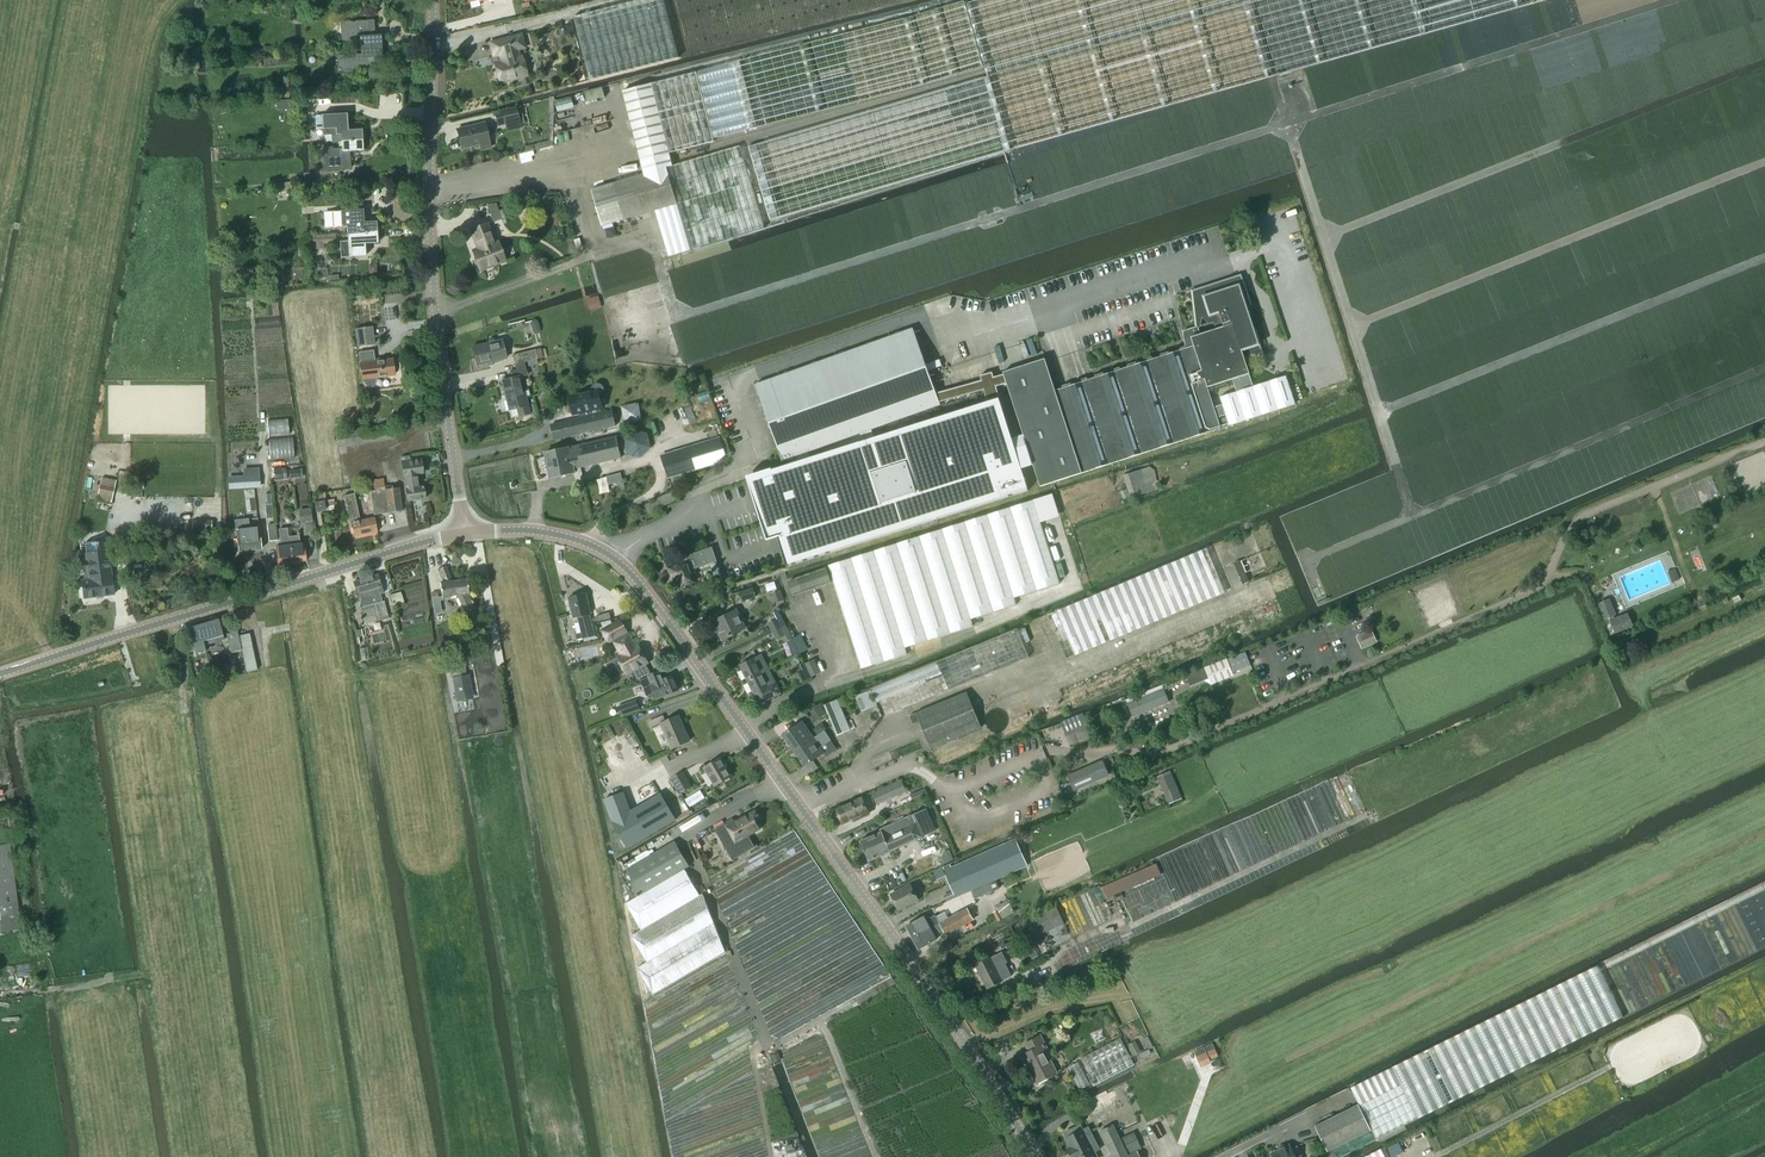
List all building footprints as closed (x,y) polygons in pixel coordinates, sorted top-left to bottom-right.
[(679,58),(665,0),(642,0),(574,17),(590,81),(679,58)] [(966,5),(966,2),(905,19),(623,91),(644,174),(591,190),(602,227),(656,211),(669,257),(765,228),(741,146),(674,166),(671,156),(715,143),(715,140),(872,100),(925,86),(985,68),(988,79),(748,147),(769,220),(1284,74),(1549,0),(984,0),(966,5)] [(369,36),(368,21),(340,22),(342,41),(360,40),(360,47),(382,46),(381,36),(369,36)] [(518,58),(516,50),(524,48),(521,35),(491,43),(494,56),(500,54),(502,62),(495,64),(500,83),(527,76),(522,57),(518,58)] [(339,72),(371,71),(371,58),(382,57),(382,46),(360,47),(361,54),(338,56),(339,72)] [(586,102),(605,98),(602,88),(584,93),(586,102)] [(289,98),(289,89),(272,89),(272,98),(289,98)] [(558,112),(574,107),(572,97),(555,101),(558,112)] [(295,100),(276,101),(276,110),(295,109),(295,100)] [(516,109),(494,115),(497,127),(505,125),(507,132),(521,128),(516,109)] [(348,130),(347,114),(319,115),(320,136),(341,135),(341,142),(363,140),(362,130),(348,130)] [(490,148),(485,123),(457,130),(462,149),(480,145),(481,150),(490,148)] [(325,170),(351,169),(349,152),(363,151),(363,140),(341,142),(342,149),(324,150),(325,170)] [(293,182),(277,183),(277,191),(293,190),(293,182)] [(555,197),(544,199),(546,211),(557,209),(555,197)] [(496,203),(487,205),(493,222),(502,219),(496,203)] [(364,223),(363,210),(332,211),(333,228),(348,227),(348,234),(356,234),(377,232),(377,222),(364,223)] [(487,224),(472,230),(474,238),(477,237),(481,249),(473,252),(475,256),(473,258),(476,265),(478,266),(480,270),(505,261),(503,256),(504,254),(502,247),(500,247),(498,242),(494,244),(487,224)] [(378,243),(377,232),(356,234),(348,234),(349,241),(340,242),(341,257),(365,256),(364,244),(378,243)] [(322,237),(312,238),(313,250),(323,250),(323,244),(336,243),(336,235),(321,236),(322,237)] [(253,268),(243,269),(244,280),(255,279),(253,268)] [(282,280),(282,268),(270,268),(270,280),(282,280)] [(936,394),(913,329),(756,385),(784,461),(793,458),(795,465),(773,472),(772,469),(746,477),(767,543),(781,538),(790,566),(1028,491),(1021,469),(1033,465),(1040,487),(1221,428),(1218,418),(1226,415),(1229,426),(1295,404),(1286,376),(1253,387),(1244,358),(1256,354),(1255,349),(1257,344),(1253,342),(1251,338),(1255,336),(1246,308),(1250,306),(1240,277),(1203,289),(1203,291),(1194,294),(1195,298),(1195,301),(1197,303),(1196,307),(1199,309),(1198,314),(1209,324),(1214,323),(1216,330),(1201,335),(1198,327),(1183,332),(1185,346),(1055,391),(1045,359),(1003,373),(1004,375),(993,378),(992,373),(980,376),(982,381),(936,394)] [(599,295),(587,299),(590,310),(602,307),(599,295)] [(535,319),(531,320),(530,324),(532,332),(535,334),(538,333),(540,330),(537,322),(535,319)] [(358,345),(375,343),(373,325),(356,327),(358,345)] [(502,340),(472,347),(473,349),(470,349),(472,356),(474,355),(477,366),(506,359),(502,340)] [(373,350),(359,352),(361,380),(362,380),(362,382),(364,382),(364,384),(366,386),(368,387),(371,387),(373,386),(374,385),(375,383),(376,381),(377,380),(377,378),(394,376),(394,374),(396,373),(397,373),(398,372),(399,371),(400,370),(400,369),(400,368),(400,366),(400,365),(399,364),(399,363),(398,362),(397,362),(396,361),(395,361),(394,361),(393,361),(393,359),(374,361),(373,350)] [(515,365),(524,363),(537,359),(535,350),(512,356),(515,365)] [(511,379),(520,376),(527,375),(524,363),(515,365),(516,370),(509,371),(511,379)] [(523,388),(520,376),(511,379),(502,381),(506,399),(504,400),(503,402),(505,410),(507,411),(517,408),(518,416),(529,413),(527,406),(528,406),(526,398),(530,397),(528,387),(523,388)] [(570,396),(574,413),(574,415),(579,413),(580,419),(550,427),(554,441),(624,426),(620,407),(601,411),(600,409),(602,408),(602,407),(599,397),(602,395),(604,392),(604,389),(603,386),(600,384),(597,384),(594,385),(592,388),(591,391),(570,396)] [(1229,425),(1226,417),(1219,420),(1221,428),(1229,425)] [(690,448),(662,456),(669,478),(697,470),(695,464),(694,461),(697,459),(699,463),(729,451),(724,435),(717,438),(717,437),(692,447),(696,455),(692,456),(690,448)] [(553,452),(545,453),(551,478),(575,473),(574,469),(621,459),(616,437),(575,446),(575,443),(567,445),(568,448),(553,452)] [(411,460),(410,456),(402,458),(404,474),(406,489),(408,502),(425,499),(424,486),(419,487),(417,475),(423,474),(421,459),(411,460)] [(1149,467),(1123,475),(1128,490),(1130,497),(1130,498),(1160,489),(1154,470),(1149,467)] [(243,476),(228,477),(228,483),(228,490),(260,488),(259,468),(243,469),(243,476)] [(274,469),(275,480),(287,479),(286,468),(274,469)] [(609,485),(623,481),(620,473),(606,477),(609,485)] [(113,498),(116,481),(102,478),(98,495),(113,498)] [(374,491),(370,492),(374,515),(403,511),(399,488),(385,490),(383,479),(372,480),(374,491)] [(360,521),(354,494),(344,496),(350,524),(351,523),(354,537),(378,532),(375,518),(360,521)] [(316,512),(326,510),(324,501),(315,503),(316,512)] [(861,669),(907,654),(905,648),(973,626),(971,619),(1017,605),(1014,598),(1060,583),(1033,501),(897,544),(828,566),(861,669)] [(272,505),(265,505),(267,519),(273,518),(272,505)] [(310,508),(298,510),(300,523),(305,522),(307,532),(314,531),(312,521),(313,521),(310,508)] [(249,519),(235,520),(237,531),(239,552),(262,549),(259,528),(254,528),(254,526),(250,527),(249,519)] [(192,520),(191,533),(211,533),(211,521),(192,520)] [(1699,530),(1712,525),(1710,520),(1697,524),(1699,530)] [(268,534),(277,533),(276,525),(267,526),(268,534)] [(289,537),(288,528),(278,529),(280,547),(276,547),(278,565),(292,563),(290,545),(289,537)] [(269,542),(278,541),(277,533),(268,534),(269,542)] [(300,544),(299,535),(289,537),(290,545),(292,563),(306,561),(304,543),(300,544)] [(1591,539),(1583,542),(1586,549),(1594,545),(1591,539)] [(107,541),(85,544),(90,580),(82,581),(84,599),(114,595),(112,577),(110,577),(108,567),(111,567),(107,541)] [(141,549),(131,549),(131,558),(141,558),(141,549)] [(1066,659),(1225,593),(1206,549),(1048,615),(1066,659)] [(716,561),(713,552),(705,551),(686,557),(687,560),(680,562),(680,565),(669,568),(674,583),(680,581),(682,586),(694,582),(690,570),(716,561)] [(452,581),(445,566),(438,570),(444,583),(440,583),(443,598),(450,597),(457,596),(464,612),(475,607),(469,594),(467,579),(452,581)] [(793,596),(831,582),(827,569),(788,582),(793,596)] [(1672,583),(1679,580),(1675,569),(1668,572),(1672,583)] [(382,602),(380,594),(383,594),(378,575),(366,578),(378,620),(379,620),(379,621),(388,618),(384,601),(382,602)] [(378,620),(366,578),(354,581),(359,599),(360,599),(362,608),(360,608),(364,623),(378,620)] [(741,602),(756,597),(753,588),(739,592),(741,602)] [(586,594),(569,598),(574,618),(579,616),(583,634),(584,638),(593,636),(592,632),(588,614),(591,614),(586,594)] [(1734,604),(1741,601),(1739,595),(1732,598),(1734,604)] [(1610,618),(1614,616),(1616,615),(1609,600),(1598,605),(1604,621),(1610,618)] [(608,606),(594,610),(597,621),(611,618),(608,606)] [(723,640),(745,629),(736,611),(714,622),(723,640)] [(773,632),(785,625),(778,611),(774,614),(777,620),(769,624),(773,632)] [(1633,627),(1628,614),(1615,619),(1614,616),(1610,618),(1611,621),(1609,621),(1614,634),(1633,627)] [(224,640),(218,619),(197,626),(196,623),(189,625),(190,628),(188,628),(196,654),(206,651),(204,646),(224,640)] [(621,620),(602,631),(609,642),(627,632),(621,620)] [(792,639),(785,625),(773,632),(776,639),(785,635),(788,641),(792,639)] [(870,690),(855,696),(862,712),(877,706),(882,718),(1029,657),(1017,628),(870,688),(870,690)] [(1362,649),(1377,643),(1371,630),(1356,637),(1362,649)] [(241,650),(238,636),(237,631),(236,632),(225,635),(230,653),(241,650)] [(241,650),(246,673),(257,670),(249,634),(238,636),(241,650)] [(622,655),(604,665),(613,681),(648,662),(639,646),(636,648),(629,635),(615,643),(622,655)] [(747,681),(769,670),(762,655),(740,666),(747,681)] [(1211,685),(1233,677),(1227,660),(1186,675),(1190,686),(1208,679),(1211,685)] [(799,684),(811,678),(804,663),(800,665),(803,671),(795,676),(799,684)] [(760,705),(781,694),(769,670),(747,681),(760,705)] [(663,680),(660,671),(648,676),(652,685),(651,686),(655,697),(661,694),(662,698),(679,690),(672,676),(663,680)] [(456,703),(474,699),(469,675),(451,678),(456,703)] [(1162,689),(1161,687),(1127,700),(1128,703),(1127,704),(1133,718),(1170,703),(1164,688),(1162,689)] [(981,729),(966,694),(917,714),(916,713),(909,716),(913,725),(919,722),(930,750),(981,729)] [(838,700),(824,705),(833,725),(846,720),(838,700)] [(621,716),(639,710),(636,701),(618,707),(621,716)] [(666,722),(664,715),(650,721),(652,728),(661,724),(672,749),(690,741),(679,716),(666,722)] [(795,752),(814,738),(802,722),(783,735),(795,752)] [(823,723),(813,730),(818,736),(822,733),(827,730),(823,723)] [(827,741),(822,733),(818,736),(814,739),(814,738),(795,752),(805,766),(824,753),(819,747),(827,741)] [(715,785),(731,776),(721,758),(705,768),(715,785)] [(1074,791),(1109,776),(1102,760),(1067,776),(1074,791)] [(681,793),(692,787),(683,772),(672,778),(681,793)] [(1170,772),(1157,777),(1169,804),(1181,799),(1170,772)] [(877,804),(899,794),(906,791),(902,781),(873,794),(877,804)] [(913,804),(928,797),(924,788),(909,795),(913,804)] [(700,790),(684,800),(689,807),(705,798),(700,790)] [(604,799),(609,813),(612,822),(627,848),(676,820),(660,794),(631,811),(624,792),(604,799)] [(853,821),(861,818),(859,814),(867,810),(862,798),(837,810),(843,824),(853,819),(853,821)] [(725,824),(715,829),(733,860),(755,847),(748,836),(761,829),(756,822),(757,822),(757,821),(761,818),(756,810),(735,822),(733,819),(725,824)] [(15,814),(7,815),(9,830),(17,828),(15,814)] [(913,815),(880,830),(882,832),(860,842),(869,861),(923,837),(913,815)] [(946,902),(1028,866),(1016,840),(944,871),(943,870),(942,868),(933,873),(937,880),(945,876),(952,892),(943,896),(946,902)] [(700,896),(685,869),(689,867),(675,842),(629,869),(636,895),(637,897),(626,904),(641,930),(631,936),(646,962),(637,968),(653,995),(725,952),(703,895),(700,896)] [(0,846),(0,932),(21,929),(19,914),(18,904),(10,845),(0,846)] [(1106,899),(1160,875),(1155,864),(1101,887),(1106,899)] [(975,900),(976,900),(1000,889),(996,880),(972,892),(972,893),(971,893),(975,900)] [(911,884),(890,895),(898,910),(919,900),(911,884)] [(971,893),(946,905),(950,914),(951,915),(976,904),(975,900),(971,893)] [(1008,903),(1007,902),(996,908),(998,911),(993,913),(997,920),(998,922),(1015,913),(1014,912),(1009,903),(1008,903)] [(1035,937),(1064,924),(1056,906),(1026,920),(1035,937)] [(939,923),(913,938),(920,949),(937,940),(935,936),(943,932),(946,935),(973,921),(967,909),(939,924),(939,923)] [(924,917),(907,926),(913,938),(939,923),(936,917),(927,922),(924,917)] [(987,989),(1003,981),(996,968),(998,967),(993,957),(975,966),(987,989)] [(1358,1104),(1315,1126),(1327,1152),(1371,1130),(1375,1139),(1622,1017),(1597,966),(1350,1088),(1358,1104)] [(1009,997),(1030,987),(1027,980),(1006,990),(1009,997)] [(1037,1083),(1056,1073),(1049,1060),(1052,1058),(1040,1036),(1025,1044),(1030,1052),(1023,1056),(1037,1083)] [(1093,1086),(1134,1064),(1129,1054),(1121,1038),(1083,1058),(1090,1073),(1087,1074),(1093,1086)] [(1210,1063),(1209,1059),(1218,1055),(1212,1044),(1194,1052),(1201,1067),(1210,1063)] [(778,1053),(769,1056),(772,1064),(781,1060),(778,1053)] [(1079,1089),(1089,1084),(1078,1062),(1068,1067),(1079,1089)] [(1114,1090),(1088,1103),(1090,1108),(1116,1095),(1114,1090)] [(1095,1153),(1100,1150),(1089,1126),(1083,1129),(1081,1124),(1064,1132),(1067,1138),(1066,1138),(1070,1147),(1067,1148),(1072,1156),(1097,1156),(1095,1153)] [(1113,1125),(1101,1131),(1113,1156),(1140,1156),(1138,1151),(1128,1155),(1113,1125)] [(1141,1150),(1134,1133),(1123,1138),(1130,1153),(1138,1150),(1139,1151),(1141,1150)] [(1271,1153),(1273,1156),(1302,1156),(1301,1155),(1297,1146),(1292,1149),(1289,1144),(1271,1153)] [(1364,1156),(1389,1156),(1384,1147),(1364,1156)]
